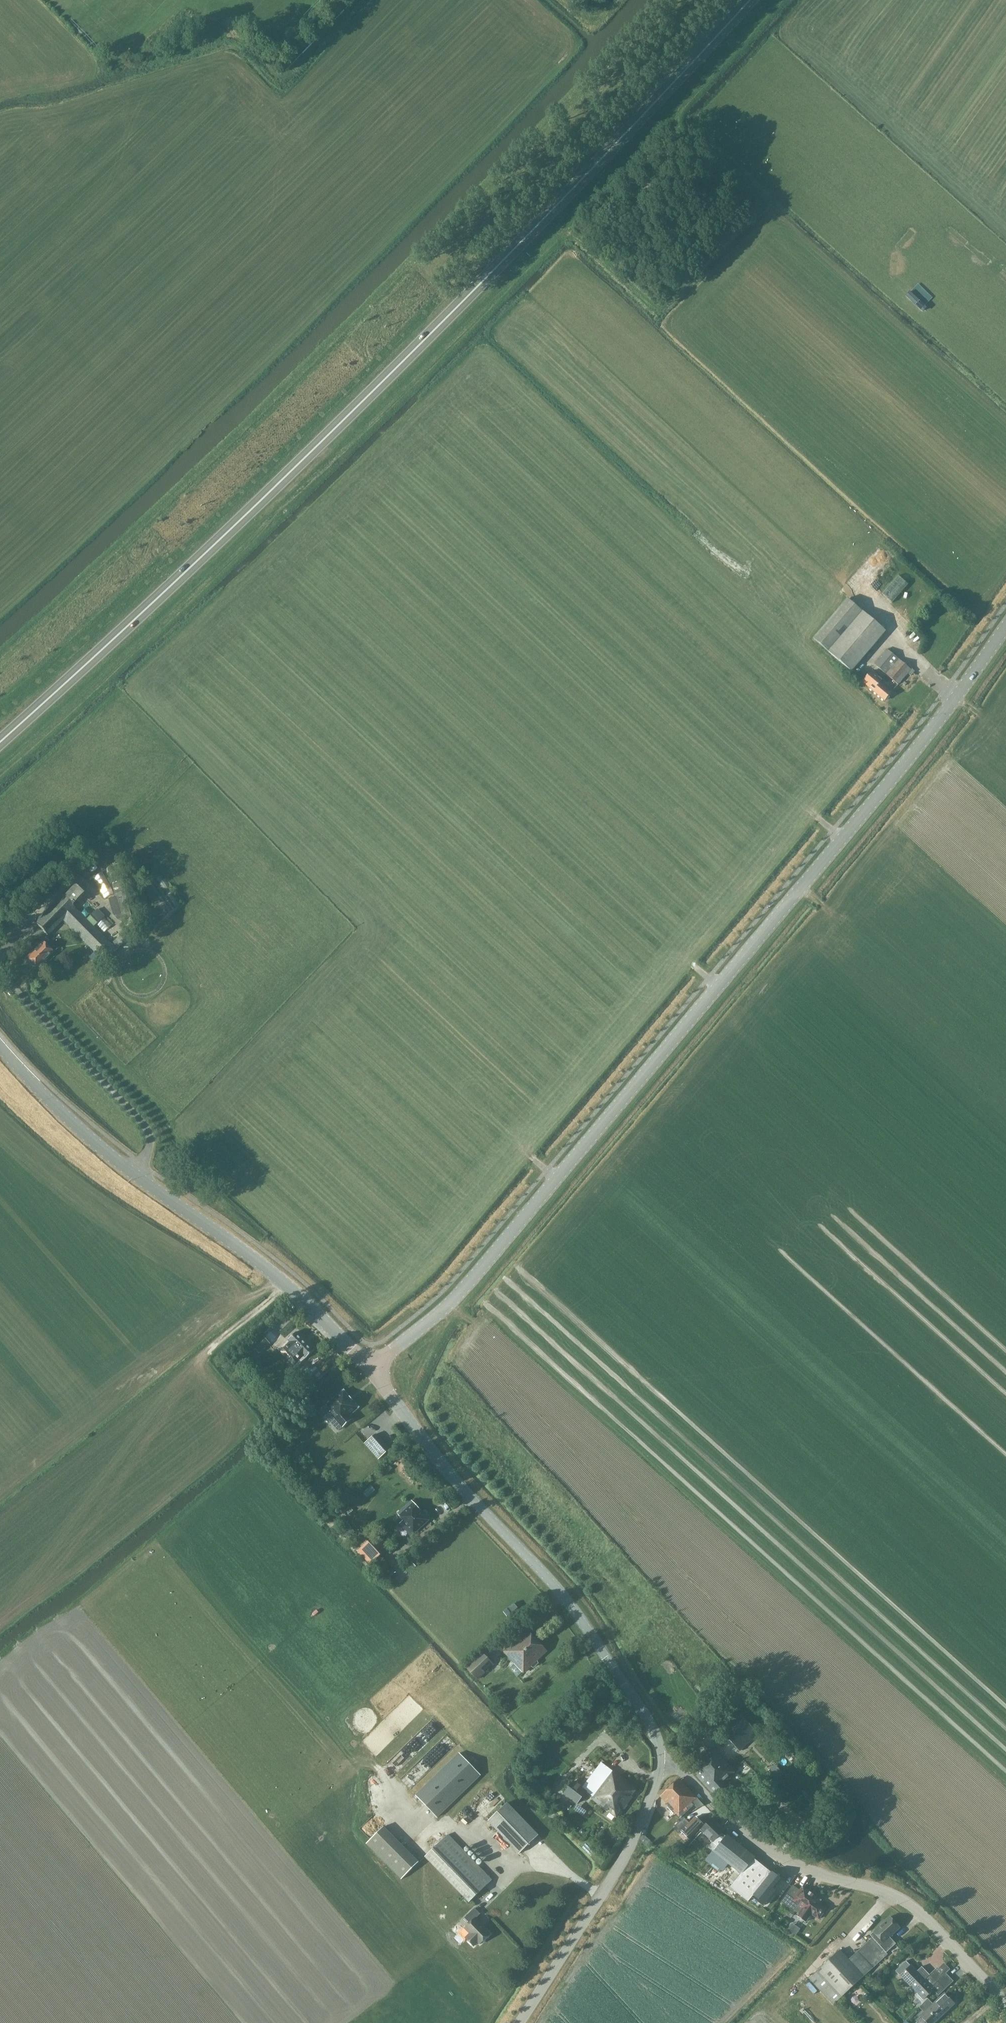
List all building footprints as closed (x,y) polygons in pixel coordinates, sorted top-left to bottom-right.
[(883,540),(876,550),(889,559),(896,548),(883,540)] [(893,594),(909,575),(902,569),(886,588),(893,594)] [(851,672),(885,632),(847,600),(813,641),(851,672)] [(913,633),(917,625),(912,622),(907,630),(913,633)] [(875,665),(899,685),(908,673),(911,676),(914,672),(887,650),(875,665)] [(884,701),(891,693),(885,688),(886,687),(880,682),(883,679),(873,671),(863,683),(884,701)] [(133,924),(118,863),(108,866),(115,897),(108,898),(113,918),(119,917),(120,921),(123,920),(125,926),(133,924)] [(143,878),(147,888),(157,884),(153,875),(143,878)] [(97,909),(87,920),(72,905),(83,894),(74,886),(64,897),(61,894),(33,922),(47,936),(62,920),(104,961),(117,949),(127,939),(121,933),(111,943),(93,926),(104,916),(97,909)] [(45,938),(27,956),(29,959),(28,961),(32,964),(33,963),(38,967),(56,949),(45,938)] [(266,1324),(260,1329),(264,1333),(270,1328),(266,1324)] [(306,1360),(314,1351),(297,1333),(289,1341),(293,1345),(283,1355),(294,1366),(304,1357),(306,1360)] [(259,1354),(270,1344),(262,1335),(251,1345),(259,1354)] [(358,1408),(359,1407),(344,1390),(343,1390),(343,1391),(326,1405),(331,1411),(330,1412),(343,1427),(351,1420),(348,1417),(358,1408)] [(378,1459),(389,1450),(375,1434),(365,1443),(378,1459)] [(438,1493),(433,1497),(441,1506),(446,1502),(438,1493)] [(405,1507),(397,1514),(403,1520),(400,1524),(411,1536),(429,1520),(420,1510),(412,1501),(405,1507)] [(347,1510),(341,1515),(351,1525),(356,1521),(347,1510)] [(394,1573),(390,1569),(379,1556),(387,1549),(376,1536),(357,1551),(370,1565),(380,1577),(385,1582),(394,1573)] [(531,1667),(533,1667),(538,1663),(536,1660),(546,1650),(527,1630),(504,1652),(524,1673),(531,1667)] [(477,1680),(494,1664),(481,1652),(465,1668),(477,1680)] [(739,1751),(757,1735),(741,1716),(722,1733),(739,1751)] [(689,1770),(715,1798),(727,1788),(723,1784),(729,1778),(728,1777),(734,1772),(712,1748),(689,1770)] [(480,1775),(459,1753),(416,1795),(437,1817),(480,1775)] [(636,1791),(602,1764),(582,1788),(573,1781),(563,1793),(576,1803),(586,1791),(592,1796),(590,1799),(616,1819),(633,1798),(631,1797),(636,1791)] [(692,1804),(697,1799),(679,1780),(660,1797),(668,1806),(668,1807),(670,1810),(672,1809),(680,1818),(694,1806),(692,1804)] [(375,1791),(380,1801),(384,1799),(380,1789),(375,1791)] [(494,1795),(483,1806),(491,1814),(502,1803),(494,1795)] [(581,1798),(578,1805),(587,1809),(590,1801),(581,1798)] [(519,1853),(538,1835),(507,1803),(488,1821),(519,1853)] [(676,1826),(675,1828),(675,1829),(678,1833),(680,1833),(681,1832),(689,1839),(703,1824),(696,1817),(689,1823),(684,1817),(675,1826),(676,1826)] [(705,1826),(701,1830),(713,1841),(708,1848),(713,1852),(726,1837),(725,1837),(721,1833),(724,1831),(712,1819),(705,1826)] [(371,1821),(365,1827),(372,1835),(378,1829),(371,1821)] [(402,1878),(419,1862),(384,1826),(367,1842),(402,1878)] [(469,1902),(491,1880),(448,1834),(425,1856),(469,1902)] [(726,1837),(713,1852),(741,1874),(754,1859),(755,1857),(727,1835),(725,1837),(726,1837)] [(552,1841),(544,1845),(547,1853),(555,1849),(552,1841)] [(741,1874),(730,1887),(748,1901),(753,1895),(771,1873),(754,1859),(741,1874)] [(717,1863),(713,1867),(719,1872),(723,1867),(717,1863)] [(771,1873),(753,1895),(765,1905),(776,1891),(773,1889),(781,1879),(772,1872),(771,1873)] [(799,1891),(797,1890),(792,1886),(781,1903),(784,1905),(795,1913),(798,1915),(797,1917),(805,1923),(811,1915),(818,1920),(825,1909),(818,1904),(820,1901),(801,1888),(799,1891)] [(481,1944),(490,1935),(476,1919),(481,1914),(475,1909),(465,1918),(469,1922),(464,1927),(470,1934),(466,1938),(473,1946),(478,1941),(481,1944)] [(890,1937),(900,1928),(890,1917),(873,1932),(876,1936),(873,1939),(872,1938),(848,1959),(839,1950),(808,1978),(832,2005),(887,1954),(886,1952),(896,1943),(890,1937)] [(911,1966),(903,1974),(910,1982),(908,1984),(917,1993),(915,1995),(922,2004),(928,1999),(926,1997),(933,1990),(938,1995),(944,1989),(937,1982),(942,1977),(936,1970),(929,1977),(927,1975),(920,1968),(916,1972),(911,1966)] [(942,1977),(937,1982),(944,1989),(953,1981),(946,1974),(942,1977)] [(860,1991),(866,1996),(871,1990),(865,1985),(860,1991)] [(928,2000),(920,2008),(925,2013),(921,2017),(927,2022),(934,2022),(947,2011),(946,2009),(952,2003),(944,1995),(933,2005),(928,2000)]
